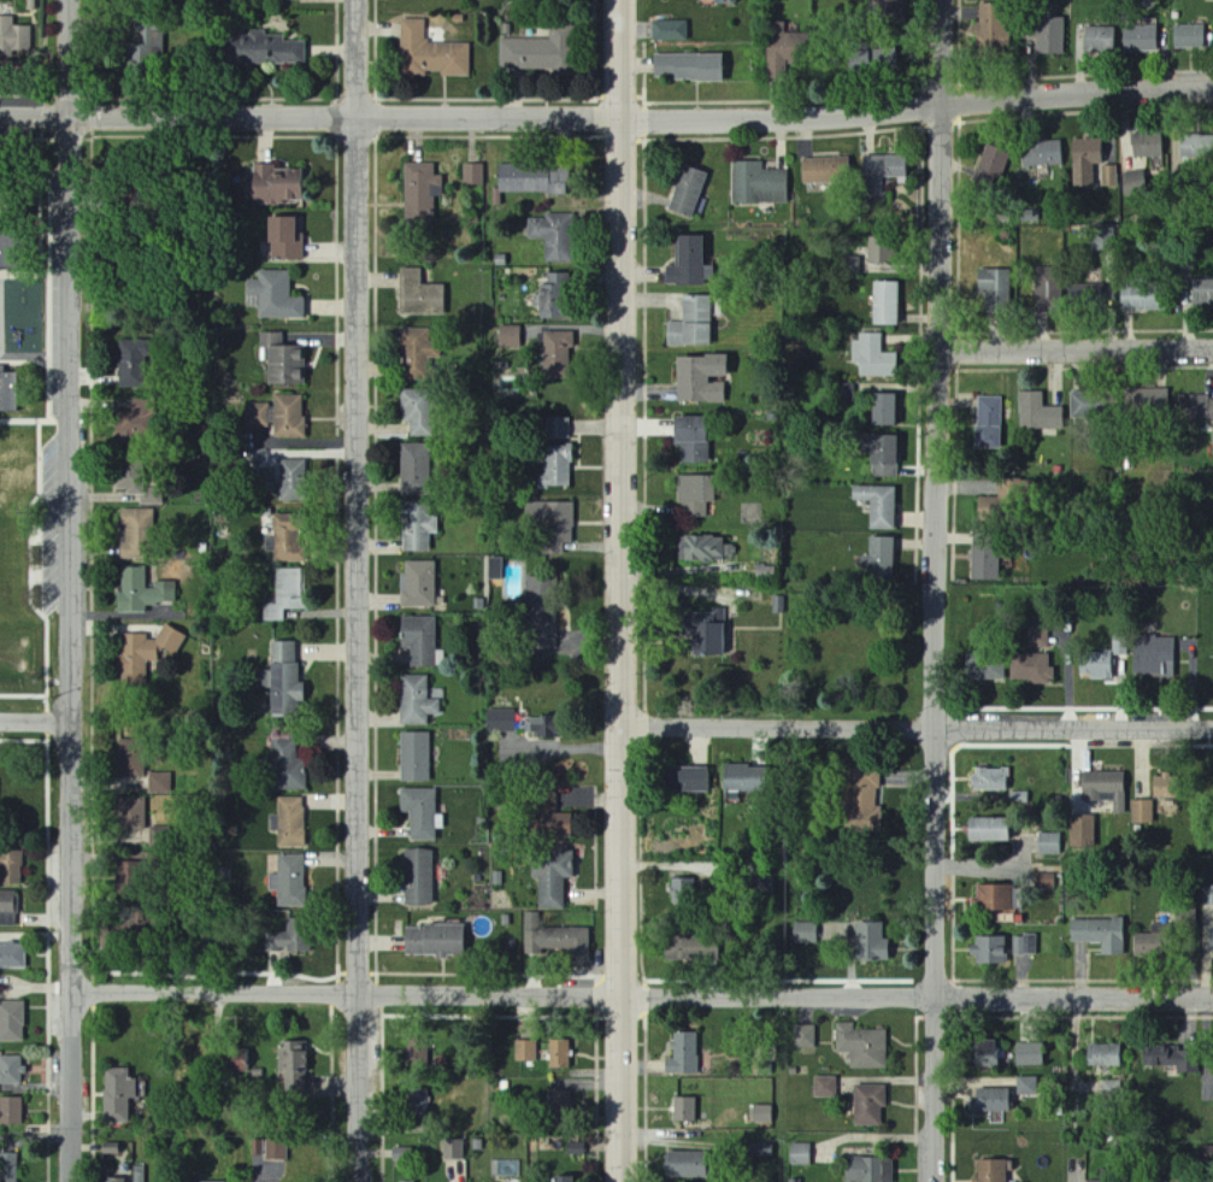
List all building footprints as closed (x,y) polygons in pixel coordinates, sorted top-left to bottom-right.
[(874,19),(898,18),(897,0),(873,0),(874,19)] [(1006,5),(979,5),(978,48),(1005,49),(1006,5)] [(0,18),(0,51),(31,50),(31,27),(13,27),(13,17),(0,18)] [(1064,56),(1064,18),(1036,18),(1036,32),(1034,32),(1034,55),(1064,56)] [(471,44),(425,44),(426,20),(402,20),(401,75),(441,76),(441,77),(470,78),(471,44)] [(653,42),(690,41),(689,22),(653,23),(653,42)] [(768,77),(786,76),(786,63),(804,62),(803,34),(784,35),(784,23),(774,23),(775,34),(766,35),(768,77)] [(501,40),(501,70),(552,70),(552,76),(572,76),(572,26),(550,26),(550,40),(501,40)] [(1206,49),(1206,26),(1175,27),(1175,49),(1206,49)] [(1157,27),(1122,28),(1123,53),(1157,53),(1157,27)] [(1117,29),(1085,28),(1084,54),(1116,55),(1117,29)] [(163,60),(162,31),(132,31),(133,61),(163,60)] [(305,64),(305,42),(284,42),(283,36),(265,36),(265,31),(244,31),(244,44),(236,44),(236,64),(305,64)] [(897,50),(875,48),(874,70),(895,71),(897,50)] [(849,53),(848,69),(866,70),(867,54),(849,53)] [(722,56),(655,56),(655,81),(721,82),(722,56)] [(1132,135),(1133,159),(1166,157),(1165,134),(1132,135)] [(1212,160),(1212,136),(1178,135),(1178,159),(1212,160)] [(1095,166),(1105,165),(1104,140),(1072,141),(1074,189),(1096,188),(1095,166)] [(1022,145),(1023,168),(1062,167),(1061,143),(1022,145)] [(975,182),(998,190),(1010,154),(987,146),(975,182)] [(882,180),(903,180),(904,158),(864,157),(863,193),(881,194),(882,180)] [(801,161),(802,185),(851,183),(851,159),(801,161)] [(733,163),(733,205),(789,204),(788,172),(763,172),(763,163),(733,163)] [(441,196),(441,165),(406,164),(405,226),(431,226),(431,196),(441,196)] [(464,187),(486,187),(486,165),(464,165),(464,187)] [(499,166),(499,194),(552,194),(552,190),(556,190),(556,196),(570,196),(570,168),(549,168),(549,166),(499,166)] [(693,220),(708,174),(683,166),(668,212),(693,220)] [(1117,167),(1102,167),(1102,188),(1118,188),(1117,167)] [(249,168),(248,203),(305,205),(306,170),(249,168)] [(1123,173),(1123,194),(1145,193),(1145,172),(1123,173)] [(545,264),(574,264),(574,215),(544,215),(544,220),(530,220),(530,241),(545,241),(545,264)] [(267,244),(274,244),(274,259),(304,259),(304,242),(294,241),(295,217),(267,216),(267,244)] [(40,267),(0,267),(0,228),(40,228),(40,267)] [(702,237),(677,238),(677,268),(666,268),(666,286),(702,285),(702,237)] [(869,262),(888,263),(889,240),(869,239),(869,262)] [(421,284),(421,268),(400,268),(399,314),(443,315),(444,285),(421,284)] [(979,302),(1009,303),(1010,270),(981,269),(979,302)] [(290,271),(259,271),(259,279),(246,279),(246,295),(258,295),(258,318),(304,318),(304,298),(290,298),(290,271)] [(539,319),(570,318),(569,273),(547,274),(548,284),(538,284),(539,319)] [(1036,275),(1037,299),(1058,298),(1057,275),(1036,275)] [(1212,290),(1212,280),(1205,280),(1204,289),(1212,290)] [(873,324),(898,325),(898,281),(873,281),(873,324)] [(1102,284),(1085,285),(1086,306),(1103,305),(1102,284)] [(1160,288),(1129,287),(1129,310),(1160,310),(1160,288)] [(712,297),(683,296),(683,323),(667,323),(667,345),(711,346),(712,297)] [(499,350),(521,351),(521,327),(500,326),(499,350)] [(305,384),(305,345),(283,345),(283,333),(260,332),(260,349),(265,349),(265,384),(305,384)] [(544,332),(543,377),(557,377),(558,370),(569,370),(570,348),(574,349),(574,333),(544,332)] [(882,333),(854,333),(854,364),(859,364),(859,376),(896,377),(896,353),(881,352),(882,333)] [(118,339),(117,387),(145,387),(146,339),(118,339)] [(725,384),(707,384),(707,376),(725,376),(725,356),(676,356),(676,403),(725,402),(725,384)] [(20,410),(0,410),(0,363),(5,363),(5,370),(20,370),(20,410)] [(1169,388),(1138,389),(1138,414),(1169,414),(1169,388)] [(411,436),(424,436),(423,390),(402,390),(403,423),(410,423),(411,436)] [(1043,392),(1020,391),(1019,428),(1063,429),(1063,407),(1043,407),(1043,392)] [(894,393),(871,393),(871,426),(893,426),(894,393)] [(304,439),(305,396),(275,395),(273,438),(304,439)] [(975,449),(1001,450),(1002,396),(977,396),(975,449)] [(1176,422),(1212,423),(1212,397),(1177,396),(1176,422)] [(117,433),(145,435),(146,404),(118,403),(117,433)] [(682,463),(707,464),(708,417),(674,416),(673,447),(682,447),(682,463)] [(570,438),(569,417),(547,418),(547,439),(570,438)] [(896,477),(896,435),(869,435),(869,477),(896,477)] [(402,489),(430,488),(428,444),(400,445),(402,489)] [(570,487),(571,446),(545,445),(545,476),(538,476),(538,486),(570,487)] [(281,460),(280,500),(305,501),(305,460),(281,460)] [(116,489),(127,489),(128,494),(140,494),(141,505),(162,504),(161,482),(139,483),(139,475),(116,476),(116,489)] [(715,503),(715,476),(679,476),(679,516),(707,517),(708,502),(715,503)] [(894,530),(896,487),(852,486),(851,501),(870,501),(869,530),(894,530)] [(997,498),(979,497),(978,517),(996,518),(997,498)] [(152,510),(122,509),(120,558),(150,559),(152,510)] [(437,534),(437,516),(424,516),(424,510),(403,509),(402,551),(429,552),(430,534),(437,534)] [(303,515),(274,515),(273,561),(301,562),(303,515)] [(678,561),(736,560),(736,545),(723,545),(723,536),(678,536),(678,561)] [(893,582),(895,538),(870,537),(868,581),(893,582)] [(971,580),(998,581),(999,549),(971,548),(971,580)] [(488,580),(502,580),(502,558),(488,558),(488,580)] [(436,607),(435,562),(406,562),(406,592),(400,592),(401,608),(436,607)] [(118,612),(148,612),(148,603),(177,604),(177,587),(147,587),(147,568),(118,568),(118,612)] [(302,569),(276,569),(275,604),(264,604),(264,621),(284,621),(284,610),(301,610),(302,569)] [(535,612),(534,650),(557,651),(559,613),(535,612)] [(692,655),(725,654),(724,612),(683,613),(684,635),(691,635),(692,655)] [(411,667),(436,667),(437,618),(401,617),(400,647),(412,647),(411,667)] [(146,684),(146,661),(157,662),(157,651),(181,652),(182,631),(161,631),(161,637),(120,635),(118,683),(146,684)] [(1174,678),(1174,639),(1135,638),(1134,677),(1174,678)] [(299,642),(270,641),(269,713),(296,714),(296,703),(303,703),(304,682),(298,682),(299,642)] [(1084,675),(1112,675),(1111,651),(1083,652),(1084,675)] [(1049,654),(1010,654),(1010,680),(1027,680),(1027,683),(1054,683),(1054,668),(1049,668),(1049,654)] [(1005,659),(966,658),(966,680),(1005,681),(1005,659)] [(429,676),(403,676),(402,725),(428,725),(428,715),(441,715),(441,700),(429,699),(429,676)] [(488,732),(517,732),(517,709),(488,710),(488,732)] [(529,718),(530,737),(554,737),(553,717),(529,718)] [(401,782),(430,782),(430,733),(401,733),(401,782)] [(275,790),(301,790),(300,738),(274,738),(275,790)] [(144,752),(117,751),(117,778),(143,779),(144,752)] [(722,792),(755,792),(755,766),(723,765),(722,792)] [(706,792),(706,767),(672,768),(673,792),(706,792)] [(1009,791),(1009,769),(972,769),(972,791),(1009,791)] [(881,833),(881,806),(878,806),(878,772),(848,772),(848,825),(856,825),(856,833),(881,833)] [(1125,772),(1081,773),(1082,800),(1112,799),(1112,815),(1126,815),(1125,772)] [(171,773),(151,774),(151,794),(172,793),(171,773)] [(1171,797),(1171,777),(1152,777),(1153,798),(1171,797)] [(411,813),(410,840),(436,841),(436,828),(443,828),(443,814),(436,814),(437,789),(401,789),(401,812),(411,813)] [(278,847),(305,848),(305,797),(278,797),(278,816),(270,816),(270,831),(278,831),(278,847)] [(147,799),(119,798),(118,830),(146,831),(147,799)] [(1154,800),(1132,801),(1133,825),(1155,824),(1154,800)] [(968,842),(1005,841),(1004,818),(967,819),(968,842)] [(1070,849),(1096,848),(1095,818),(1070,818),(1070,849)] [(1038,855),(1061,856),(1062,834),(1039,834),(1038,855)] [(433,906),(434,850),(406,849),(404,906),(433,906)] [(563,910),(564,879),(573,879),(573,850),(538,850),(538,910),(563,910)] [(23,852),(0,851),(0,884),(22,884),(23,852)] [(270,874),(270,892),(279,892),(279,908),(306,908),(306,855),(278,856),(278,874),(270,874)] [(1012,911),(1012,885),(976,885),(976,911),(1012,911)] [(1203,886),(1203,906),(1212,906),(1212,886),(1203,886)] [(17,927),(18,892),(0,891),(0,926),(17,927)] [(525,956),(542,956),(542,949),(566,950),(566,962),(589,962),(589,929),(541,928),(541,913),(525,913),(525,956)] [(1101,955),(1124,956),(1124,920),(1069,920),(1069,943),(1101,943),(1101,955)] [(794,944),(818,944),(818,923),(794,924),(794,944)] [(882,923),(857,923),(856,960),(890,961),(890,939),(882,939),(882,923)] [(462,956),(463,927),(405,926),(405,955),(462,956)] [(311,953),(312,934),(271,933),(271,952),(311,953)] [(1155,956),(1156,934),(1134,934),(1133,955),(1155,956)] [(1018,936),(1018,955),(1037,955),(1038,936),(1018,936)] [(666,961),(716,959),(716,937),(665,938),(666,961)] [(1007,964),(1007,937),(973,937),(973,964),(1007,964)] [(25,969),(25,944),(0,944),(0,969),(25,969)] [(23,1001),(0,1002),(0,1043),(24,1042),(23,1001)] [(886,1030),(854,1031),(853,1023),(836,1023),(836,1053),(850,1052),(850,1070),(887,1069),(886,1030)] [(816,1049),(816,1025),(794,1025),(793,1049),(816,1049)] [(665,1059),(665,1075),(698,1074),(698,1033),(674,1033),(674,1059),(665,1059)] [(548,1069),(568,1069),(569,1041),(549,1040),(548,1069)] [(281,1041),(280,1094),(305,1094),(307,1042),(281,1041)] [(428,1042),(416,1041),(415,1066),(426,1067),(428,1042)] [(538,1061),(537,1041),(514,1042),(515,1062),(538,1061)] [(999,1066),(998,1041),(973,1041),(973,1067),(999,1066)] [(1043,1044),(1016,1044),(1016,1067),(1043,1066),(1043,1044)] [(1086,1067),(1121,1067),(1121,1045),(1086,1045),(1086,1067)] [(1176,1066),(1177,1074),(1197,1073),(1197,1060),(1186,1060),(1186,1046),(1141,1047),(1141,1067),(1176,1066)] [(250,1050),(230,1050),(230,1075),(250,1076),(250,1050)] [(0,1057),(0,1085),(24,1085),(23,1066),(21,1066),(21,1057),(0,1057)] [(135,1080),(127,1081),(127,1069),(103,1069),(104,1123),(128,1123),(127,1100),(136,1099),(135,1080)] [(814,1098),(837,1098),(837,1077),(814,1078),(814,1098)] [(1018,1096),(1038,1096),(1037,1078),(1017,1078),(1018,1096)] [(853,1086),(854,1127),(881,1126),(881,1108),(886,1108),(886,1085),(853,1086)] [(428,1116),(427,1091),(412,1091),(413,1117),(428,1116)] [(571,1093),(552,1092),(551,1112),(571,1113),(571,1093)] [(666,1121),(695,1123),(696,1099),(667,1097),(666,1121)] [(23,1099),(0,1098),(0,1125),(22,1125),(23,1099)] [(772,1106),(752,1106),(752,1123),(771,1123),(772,1106)] [(445,1161),(465,1160),(465,1140),(444,1141),(445,1161)] [(266,1161),(287,1161),(287,1142),(266,1142),(266,1161)] [(119,1155),(119,1143),(101,1144),(102,1155),(119,1155)] [(585,1143),(565,1143),(565,1155),(585,1154),(585,1143)] [(812,1166),(812,1144),(790,1144),(790,1165),(812,1166)] [(663,1179),(702,1178),(702,1152),(663,1153),(663,1179)] [(18,1154),(0,1154),(0,1181),(18,1181),(18,1154)] [(892,1158),(844,1159),(845,1181),(893,1181),(892,1158)] [(1009,1161),(975,1161),(975,1181),(1009,1181),(1009,1161)] [(147,1167),(134,1167),(135,1181),(147,1181),(147,1167)]
